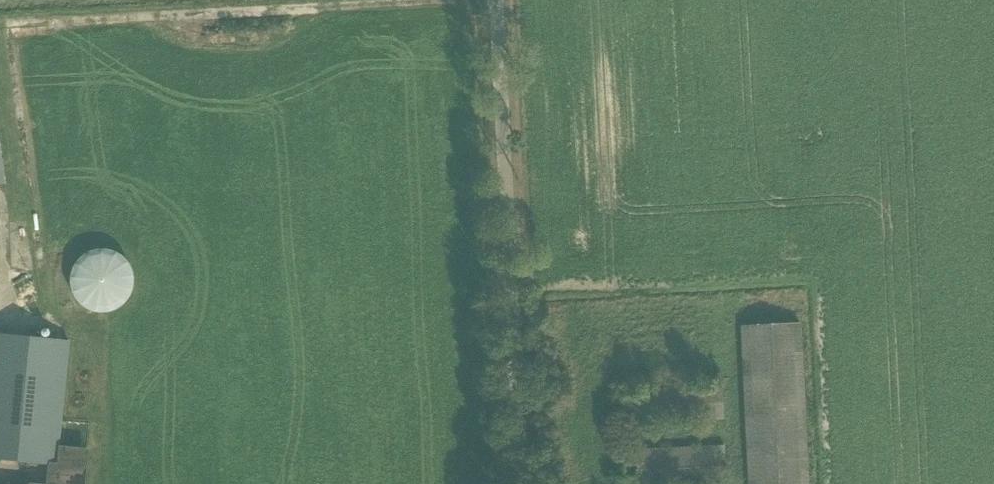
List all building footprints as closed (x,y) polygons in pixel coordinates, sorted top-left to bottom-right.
[(102,313),(111,312),(118,308),(124,303),(129,298),(132,291),(134,282),(134,276),(131,267),(128,261),(122,255),(116,251),(108,249),(100,248),(93,249),(86,252),(80,257),(75,262),(71,270),(70,277),(70,284),(72,291),(75,298),(81,304),(86,308),(93,311),(102,313)] [(741,326),(750,483),(809,483),(799,325),(741,326)] [(57,465),(69,340),(0,334),(0,459),(57,465)] [(84,467),(69,466),(67,483),(82,483),(84,467)]
